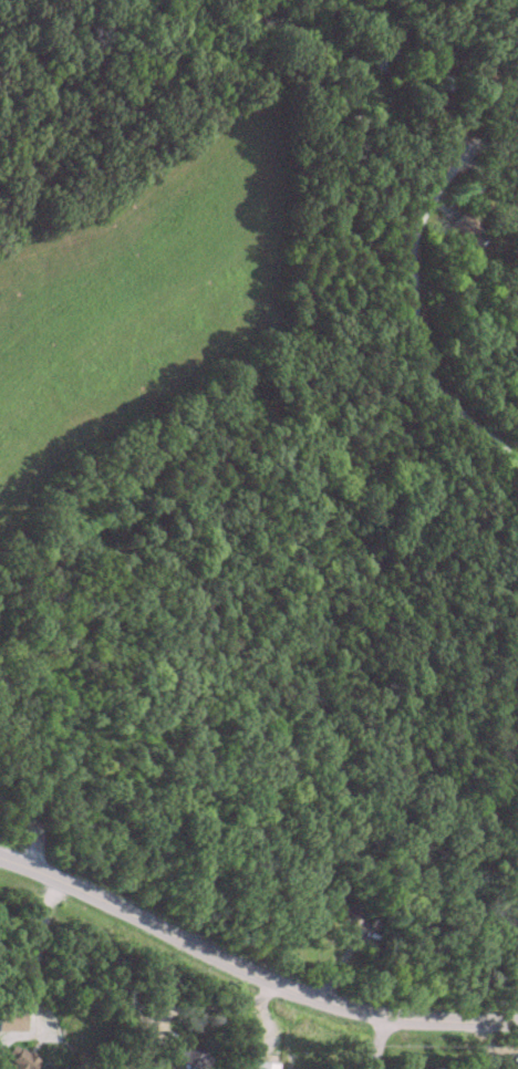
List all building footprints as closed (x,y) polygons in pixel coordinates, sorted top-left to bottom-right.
[(438,91),(451,91),(452,78),(439,77),(438,91)] [(22,1030),(22,1008),(0,1008),(0,1030),(22,1030)] [(190,1068),(201,1068),(207,1058),(179,1043),(171,1058),(190,1068)] [(33,1051),(7,1051),(7,1068),(33,1068),(33,1051)] [(252,1061),(251,1068),(271,1068),(272,1062),(252,1061)]
